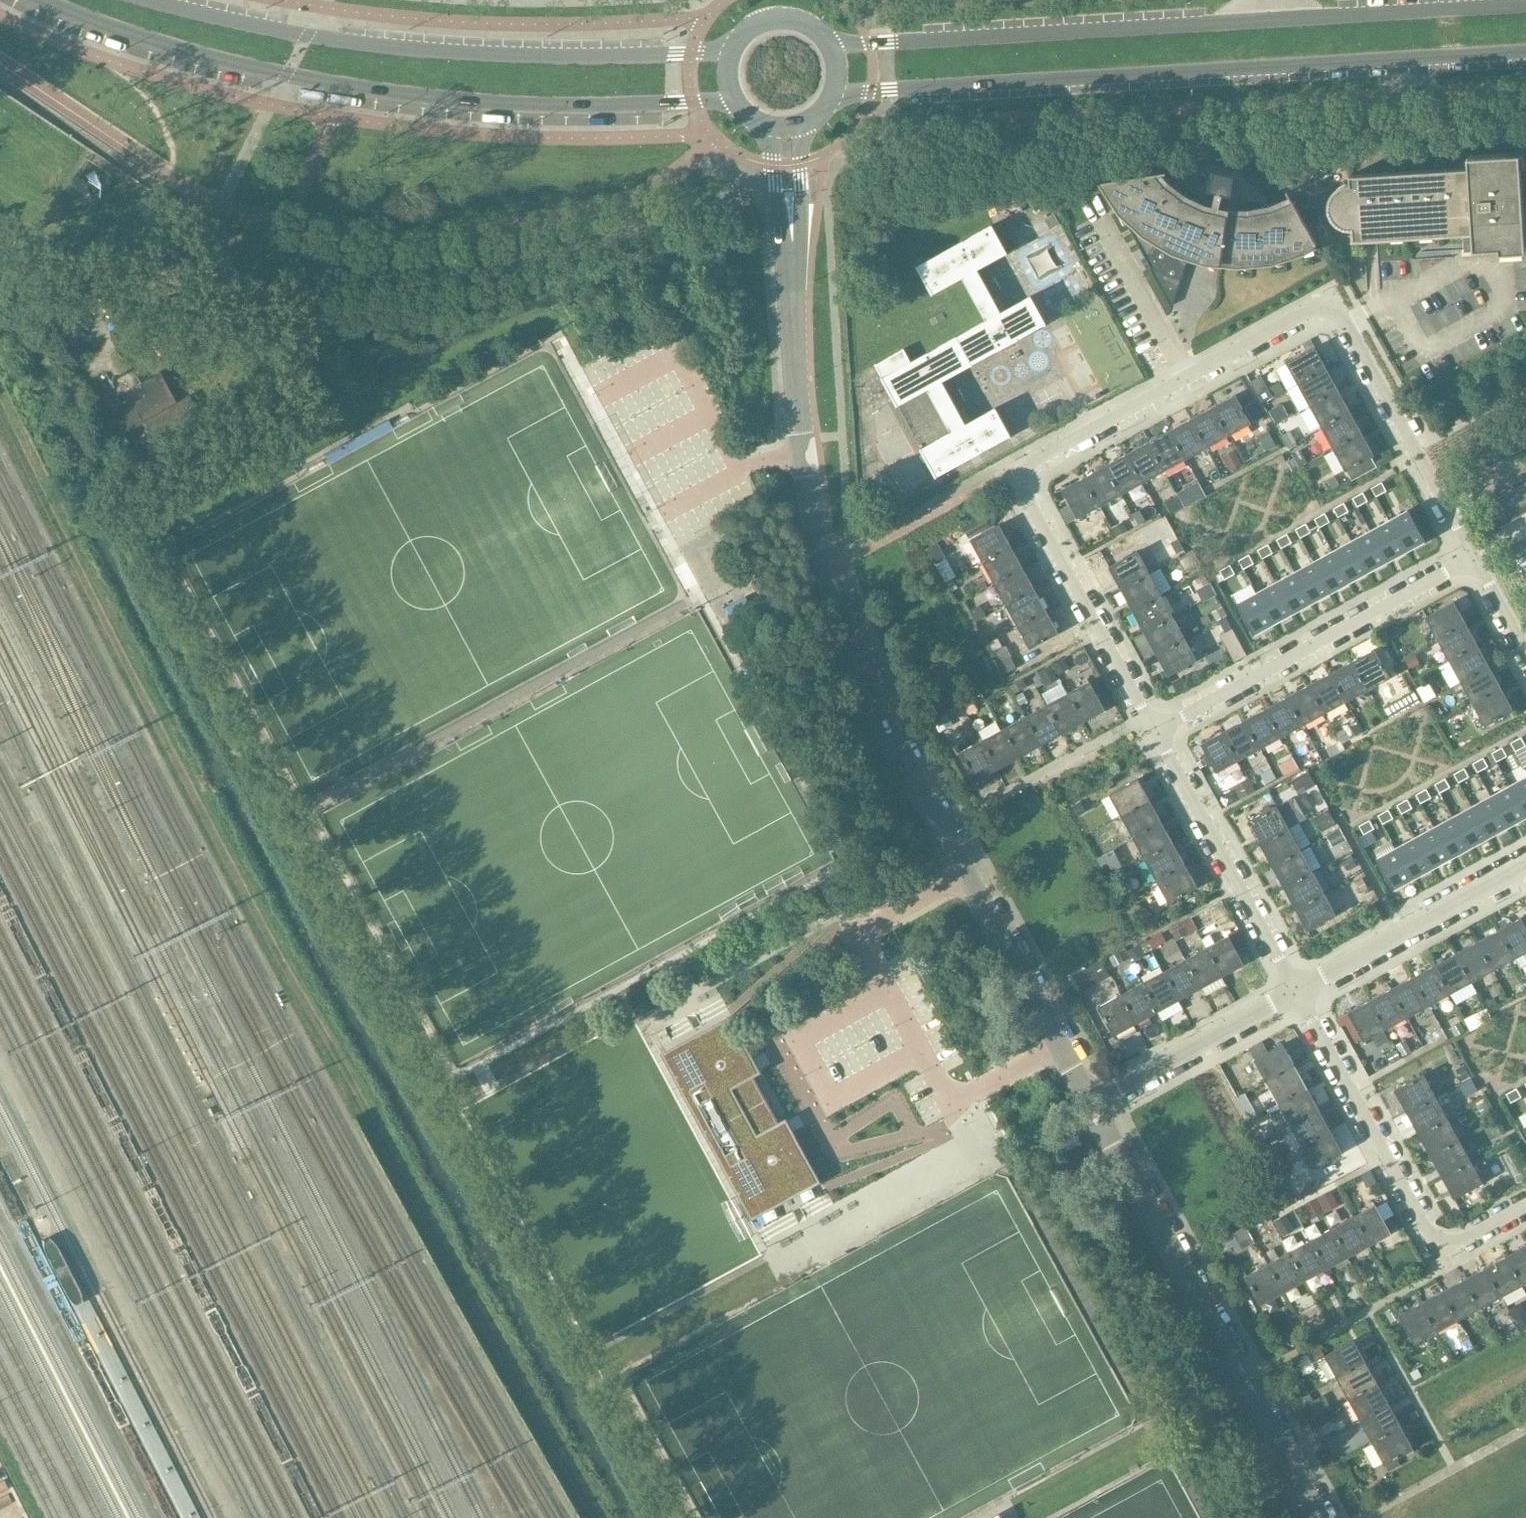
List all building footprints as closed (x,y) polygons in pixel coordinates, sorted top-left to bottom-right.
[(1522,189),(1521,165),(1513,166),(1512,153),(1468,156),(1469,175),(1364,182),(1364,174),(1350,175),(1350,183),(1348,184),(1346,184),(1344,185),(1342,186),(1340,187),(1339,188),(1337,189),(1335,191),(1334,192),(1333,194),(1332,196),(1331,198),(1330,200),(1330,202),(1330,204),(1330,206),(1330,208),(1330,211),(1331,214),(1333,217),(1335,220),(1337,222),(1340,225),(1343,226),(1346,227),(1350,228),(1353,228),(1354,236),(1357,236),(1356,231),(1375,230),(1375,238),(1393,237),(1392,227),(1404,226),(1405,239),(1408,239),(1407,236),(1422,235),(1421,225),(1433,225),(1434,237),(1437,237),(1436,234),(1451,234),(1450,224),(1462,223),(1463,235),(1466,235),(1466,232),(1473,232),(1474,249),(1500,247),(1500,252),(1502,252),(1502,247),(1523,246),(1523,250),(1525,250),(1525,248),(1524,209),(1518,209),(1517,190),(1522,189)] [(1307,155),(1291,174),(1305,185),(1320,166),(1307,155)] [(1160,171),(1157,173),(1103,181),(1103,183),(1104,183),(1142,253),(1150,268),(1171,306),(1185,265),(1186,265),(1194,243),(1193,243),(1196,236),(1220,255),(1219,262),(1238,266),(1238,259),(1251,260),(1252,263),(1271,263),(1270,256),(1283,254),(1284,257),(1303,253),(1301,247),(1313,242),(1315,245),(1317,244),(1292,200),(1291,200),(1292,202),(1271,210),(1249,214),(1225,214),(1228,195),(1232,196),(1234,176),(1214,171),(1208,190),(1211,191),(1208,204),(1186,194),(1169,181),(1160,171)] [(78,177),(71,187),(88,198),(95,188),(78,177)] [(1054,212),(1044,218),(1050,228),(1058,224),(1060,223),(1054,212)] [(986,320),(911,362),(904,348),(875,364),(897,406),(927,389),(951,432),(921,449),(936,477),(1011,436),(996,407),(965,424),(942,381),(1046,324),(1031,296),(1000,312),(977,270),(1017,247),(1012,238),(1002,243),(992,225),(917,266),(932,294),(963,277),(986,320)] [(1327,370),(1314,347),(1286,362),(1299,385),(1327,370)] [(1339,391),(1327,370),(1299,385),(1310,407),(1339,391)] [(126,440),(134,455),(185,427),(188,426),(188,425),(201,418),(190,396),(177,403),(160,373),(139,384),(147,399),(134,406),(133,403),(112,415),(124,438),(123,438),(125,441),(126,440)] [(1261,377),(1252,382),(1262,401),(1271,395),(1261,377)] [(1279,382),(1269,387),(1274,396),(1284,391),(1279,382)] [(1350,412),(1339,391),(1310,407),(1322,428),(1350,412)] [(1235,395),(1213,407),(1228,435),(1251,423),(1235,395)] [(1254,402),(1245,407),(1253,422),(1263,417),(1254,402)] [(1281,404),(1269,411),(1276,422),(1288,416),(1281,404)] [(1213,407),(1191,419),(1207,447),(1228,435),(1213,407)] [(1362,434),(1350,412),(1322,428),(1333,449),(1362,434)] [(1191,419),(1170,430),(1186,459),(1207,447),(1191,419)] [(1297,442),(1289,427),(1279,432),(1285,443),(1286,443),(1288,446),(1297,442)] [(1170,430),(1148,442),(1163,471),(1186,459),(1170,430)] [(1374,455),(1362,434),(1333,449),(1345,471),(1370,457),(1374,455)] [(1148,442),(1127,454),(1143,482),(1163,471),(1148,442)] [(1307,462),(1301,450),(1292,455),(1294,457),(1298,465),(1299,466),(1307,462)] [(1143,482),(1127,454),(1105,466),(1121,494),(1143,482)] [(1237,455),(1226,461),(1230,470),(1242,464),(1237,455)] [(1294,457),(1287,461),(1291,469),(1298,465),(1294,457)] [(1370,457),(1345,471),(1350,479),(1375,465),(1370,457)] [(1121,494),(1105,466),(1084,478),(1099,506),(1121,494)] [(1099,506),(1084,478),(1062,489),(1070,504),(1078,518),(1099,506)] [(1382,482),(1371,488),(1376,496),(1386,491),(1382,482)] [(1509,492),(1521,515),(1525,512),(1525,499),(1519,486),(1509,492)] [(1186,489),(1177,493),(1185,507),(1193,502),(1186,489)] [(1363,492),(1352,498),(1357,507),(1368,501),(1363,492)] [(1509,492),(1498,498),(1510,521),(1521,515),(1509,492)] [(1176,497),(1165,503),(1171,513),(1172,512),(1181,507),(1176,497)] [(1498,498),(1487,504),(1500,527),(1510,521),(1498,498)] [(1344,503),(1333,508),(1338,517),(1348,512),(1344,503)] [(1078,518),(1070,504),(1060,510),(1067,524),(1078,518)] [(1139,510),(1132,513),(1138,524),(1145,520),(1139,510)] [(1409,510),(1389,520),(1406,551),(1426,540),(1409,510)] [(1325,513),(1314,519),(1319,528),(1330,522),(1325,513)] [(991,527),(986,518),(965,529),(970,539),(991,527)] [(1389,520),(1370,531),(1387,561),(1406,551),(1389,520)] [(1123,522),(1111,528),(1116,535),(1127,529),(1123,522)] [(1306,523),(1295,529),(1300,538),(1311,532),(1306,523)] [(1011,546),(999,524),(970,540),(983,562),(1011,546)] [(1370,531),(1351,541),(1368,572),(1387,561),(1370,531)] [(1287,534),(1276,539),(1281,548),(1292,543),(1287,534)] [(1178,538),(1170,542),(1176,553),(1184,549),(1178,538)] [(1351,541),(1332,551),(1349,582),(1368,572),(1351,541)] [(937,542),(926,548),(934,562),(945,556),(937,542)] [(1268,544),(1257,550),(1262,559),(1273,553),(1268,544)] [(1023,568),(1011,546),(983,562),(995,584),(1023,568)] [(1109,567),(1121,589),(1149,573),(1137,551),(1109,567)] [(1332,551),(1313,562),(1330,593),(1349,582),(1332,551)] [(1192,552),(1178,559),(1185,572),(1199,564),(1192,552)] [(1249,554),(1238,560),(1243,569),(1254,563),(1249,554)] [(1313,562),(1294,572),(1311,603),(1330,593),(1313,562)] [(1230,565),(1219,571),(1224,579),(1235,573),(1230,565)] [(1035,589),(1023,568),(995,584),(1006,605),(1035,589)] [(1294,572),(1275,582),(1292,613),(1311,603),(1294,572)] [(1149,573),(1121,589),(1133,611),(1161,595),(1149,573)] [(952,578),(946,581),(951,591),(957,588),(952,578)] [(1275,582),(1256,593),(1273,624),(1292,613),(1275,582)] [(1210,583),(1199,589),(1202,594),(1213,588),(1210,583)] [(1035,589),(1006,605),(1018,627),(1047,611),(1035,589)] [(1256,593),(1236,604),(1253,634),(1273,624),(1256,593)] [(1161,595),(1133,611),(1144,632),(1173,616),(1161,595)] [(1454,601),(1425,617),(1437,639),(1466,623),(1454,601)] [(981,604),(969,611),(975,622),(987,615),(981,604)] [(1221,607),(1212,612),(1217,621),(1225,616),(1227,615),(1222,607),(1221,607)] [(1047,611),(1018,627),(1030,648),(1058,633),(1047,611)] [(1207,614),(1201,618),(1205,624),(1211,621),(1207,614)] [(1173,616),(1144,632),(1156,654),(1185,638),(1173,616)] [(1227,620),(1220,623),(1225,632),(1232,628),(1227,620)] [(1466,623),(1437,639),(1449,661),(1478,645),(1466,623)] [(1225,632),(1222,634),(1237,661),(1247,655),(1232,628),(1225,632)] [(997,638),(989,643),(994,652),(995,651),(1003,647),(997,638)] [(1185,638),(1156,654),(1168,675),(1197,660),(1185,638)] [(1003,647),(995,651),(1001,661),(1009,656),(1011,655),(1005,645),(1003,647)] [(1478,645),(1449,661),(1461,682),(1489,666),(1478,645)] [(1374,649),(1352,661),(1368,690),(1390,677),(1374,649)] [(1009,656),(1001,661),(1007,672),(1015,667),(1009,656)] [(1064,659),(1054,664),(1059,673),(1068,668),(1064,659)] [(1352,661),(1330,673),(1346,701),(1368,690),(1352,661)] [(1050,665),(1038,672),(1045,684),(1057,677),(1050,665)] [(1489,666),(1461,682),(1472,703),(1501,688),(1489,666)] [(1330,673),(1309,685),(1325,713),(1346,701),(1330,673)] [(1023,679),(1009,686),(1014,694),(1027,686),(1023,679)] [(1090,681),(1067,694),(1082,722),(1105,710),(1090,681)] [(1309,685),(1287,696),(1303,725),(1325,713),(1309,685)] [(1427,685),(1419,689),(1426,701),(1434,696),(1427,685)] [(1501,688),(1472,703),(1485,726),(1513,710),(1501,688)] [(1413,690),(1383,707),(1389,717),(1418,700),(1413,690)] [(1023,692),(1015,696),(1020,705),(1027,701),(1023,692)] [(1067,694),(1045,706),(1061,734),(1082,722),(1067,694)] [(1287,696),(1266,708),(1282,737),(1303,725),(1287,696)] [(971,699),(963,703),(969,715),(977,710),(971,699)] [(1045,706),(1024,717),(1040,746),(1061,734),(1045,706)] [(1266,708),(1245,720),(1260,748),(1282,737),(1266,708)] [(947,714),(933,721),(939,731),(952,724),(947,714)] [(1024,717),(1001,729),(1017,758),(1040,746),(1024,717)] [(1355,719),(1344,725),(1351,738),(1362,731),(1355,719)] [(1245,720),(1223,731),(1239,760),(1260,748),(1245,720)] [(1001,729),(981,741),(996,769),(1017,758),(1001,729)] [(1201,744),(1217,772),(1239,760),(1223,731),(1201,744)] [(1521,737),(1510,743),(1515,751),(1525,746),(1521,737)] [(959,752),(975,781),(996,769),(981,741),(959,752)] [(1333,747),(1325,752),(1328,759),(1337,754),(1333,747)] [(1502,747),(1492,753),(1496,762),(1507,756),(1502,747)] [(1293,757),(1289,759),(1295,770),(1298,768),(1293,757)] [(1483,758),(1473,763),(1477,772),(1488,766),(1483,758)] [(1271,768),(1260,774),(1266,785),(1277,779),(1271,768)] [(1464,768),(1454,774),(1458,782),(1469,777),(1464,768)] [(1306,773),(1296,779),(1303,792),(1313,786),(1306,773)] [(1509,786),(1525,816),(1525,777),(1509,786)] [(1109,794),(1122,817),(1150,801),(1138,778),(1109,794)] [(1445,778),(1435,784),(1439,793),(1450,787),(1445,778)] [(1250,779),(1236,787),(1242,798),(1256,791),(1250,779)] [(1490,796),(1507,827),(1525,817),(1525,816),(1509,786),(1490,796)] [(1426,789),(1416,794),(1420,803),(1431,797),(1426,789)] [(1490,796),(1471,806),(1488,837),(1507,827),(1490,796)] [(1276,806),(1248,821),(1260,843),(1288,827),(1302,819),(1291,799),(1277,806),(1276,806)] [(1407,799),(1397,805),(1402,814),(1412,808),(1407,799)] [(1150,801),(1122,817),(1133,838),(1162,823),(1150,801)] [(1080,802),(1072,807),(1077,815),(1085,811),(1080,802)] [(1471,806),(1452,817),(1469,848),(1488,837),(1471,806)] [(1328,809),(1318,815),(1325,829),(1336,824),(1333,818),(1328,809)] [(1388,809),(1378,815),(1383,824),(1393,818),(1388,809)] [(1452,817),(1433,827),(1450,858),(1469,848),(1452,817)] [(1369,820),(1359,826),(1364,834),(1374,829),(1369,820)] [(1162,823),(1133,838),(1145,860),(1174,844),(1162,823)] [(1288,827),(1260,843),(1272,866),(1301,850),(1288,827)] [(1433,827),(1415,837),(1431,868),(1450,858),(1433,827)] [(1340,828),(1329,834),(1334,842),(1345,836),(1340,828)] [(1415,837),(1396,848),(1413,879),(1431,868),(1415,837)] [(1174,844),(1145,860),(1157,881),(1185,865),(1174,844)] [(1115,848),(1098,858),(1102,866),(1107,862),(1119,856),(1115,848)] [(1396,848),(1376,859),(1393,889),(1413,879),(1396,848)] [(1301,850),(1272,866),(1284,887),(1312,871),(1301,850)] [(1185,865),(1157,881),(1169,903),(1197,887),(1185,865)] [(1312,871),(1284,887),(1296,909),(1324,893),(1312,871)] [(1361,878),(1356,881),(1362,892),(1367,889),(1361,878)] [(1324,893),(1296,909),(1307,930),(1336,914),(1324,893)] [(1221,900),(1190,917),(1197,931),(1228,914),(1221,900)] [(1150,917),(1142,922),(1148,933),(1156,929),(1150,917)] [(1498,930),(1514,959),(1525,952),(1525,927),(1521,918),(1498,930)] [(1184,928),(1173,934),(1176,940),(1187,934),(1184,928)] [(1238,930),(1228,936),(1206,948),(1221,977),(1244,964),(1237,952),(1247,947),(1238,930)] [(1498,930),(1477,942),(1492,970),(1514,959),(1498,930)] [(1161,933),(1146,941),(1151,950),(1166,941),(1161,933)] [(1477,942),(1455,953),(1471,982),(1492,970),(1477,942)] [(1140,944),(1126,951),(1131,963),(1146,955),(1140,944)] [(1206,948),(1185,960),(1200,988),(1221,977),(1206,948)] [(1118,953),(1109,958),(1114,966),(1123,961),(1118,953)] [(1455,953),(1434,965),(1449,994),(1471,982),(1455,953)] [(1185,960),(1163,972),(1178,1000),(1200,988),(1185,960)] [(1434,965),(1412,977),(1428,1005),(1449,994),(1434,965)] [(1088,969),(1074,976),(1081,991),(1096,983),(1088,969)] [(1178,1000),(1163,972),(1142,983),(1157,1012),(1178,1000)] [(914,976),(895,987),(943,1075),(962,1065),(914,976)] [(1412,977),(1391,989),(1407,1017),(1428,1005),(1412,977)] [(1142,983),(1120,995),(1135,1024),(1157,1012),(1142,983)] [(1391,989),(1369,1001),(1385,1029),(1407,1017),(1391,989)] [(1114,1035),(1135,1024),(1120,995),(1098,1007),(1114,1035)] [(1369,1001),(1348,1012),(1363,1041),(1385,1029),(1369,1001)] [(806,1082),(901,1036),(884,1002),(789,1047),(806,1082)] [(665,1028),(650,1036),(664,1062),(672,1057),(764,1227),(819,1197),(779,1122),(754,1077),(728,1027),(721,1014),(672,1040),(665,1028)] [(1283,1043),(1254,1059),(1267,1082),(1295,1066),(1283,1043)] [(1295,1066),(1267,1082),(1278,1103),(1307,1088),(1295,1066)] [(1423,1074),(1394,1090),(1407,1112),(1435,1096),(1423,1074)] [(828,1116),(870,1095),(864,1082),(821,1104),(828,1116)] [(1307,1088),(1278,1103),(1290,1125),(1319,1109),(1307,1088)] [(1516,1088),(1506,1094),(1511,1102),(1521,1097),(1516,1088)] [(1435,1096),(1407,1112),(1419,1134),(1447,1118),(1435,1096)] [(1319,1109),(1290,1125),(1302,1147),(1331,1131),(1319,1109)] [(1447,1118),(1419,1134),(1430,1155),(1459,1140),(1447,1118)] [(1274,1134),(1278,1140),(1291,1133),(1287,1126),(1274,1134)] [(1331,1131),(1302,1147),(1314,1168),(1315,1167),(1337,1155),(1342,1152),(1331,1131)] [(1459,1140),(1430,1155),(1442,1177),(1471,1161),(1459,1140)] [(1337,1155),(1315,1167),(1321,1178),(1343,1166),(1337,1155)] [(1471,1161),(1442,1177),(1454,1198),(1483,1183),(1471,1161)] [(1325,1212),(1339,1205),(1331,1190),(1317,1197),(1325,1212)] [(1375,1204),(1353,1217),(1368,1245),(1391,1233),(1375,1204)] [(1353,1217),(1331,1229),(1347,1257),(1368,1245),(1353,1217)] [(1247,1228),(1219,1244),(1225,1254),(1241,1245),(1244,1252),(1257,1244),(1247,1228)] [(1331,1229),(1310,1240),(1325,1269),(1347,1257),(1331,1229)] [(45,1253),(63,1288),(67,1295),(70,1299),(73,1303),(76,1305),(75,1303),(80,1300),(81,1302),(80,1295),(79,1290),(75,1282),(61,1255),(57,1247),(55,1243),(52,1239),(47,1236),(48,1238),(43,1241),(42,1239),(42,1246),(43,1249),(45,1253)] [(1310,1240),(1289,1251),(1305,1280),(1325,1269),(1310,1240)] [(1507,1256),(1522,1284),(1525,1282),(1525,1245),(1507,1256)] [(1289,1251),(1267,1264),(1283,1292),(1305,1280),(1289,1251)] [(1507,1256),(1485,1268),(1500,1296),(1522,1284),(1507,1256)] [(1267,1264),(1245,1276),(1260,1304),(1283,1292),(1267,1264)] [(1485,1268),(1464,1280),(1479,1308),(1500,1296),(1485,1268)] [(1438,1280),(1420,1288),(1424,1297),(1442,1289),(1438,1280)] [(1464,1280),(1442,1291),(1457,1320),(1479,1308),(1464,1280)] [(1442,1291),(1421,1303),(1436,1331),(1457,1320),(1442,1291)] [(1421,1303),(1399,1315),(1400,1317),(1415,1343),(1436,1331),(1421,1303)] [(1525,1329),(1525,1314),(1520,1304),(1508,1311),(1520,1332),(1525,1329)] [(1394,1306),(1386,1311),(1391,1321),(1400,1317),(1399,1315),(1394,1306)] [(1354,1340),(1325,1355),(1338,1378),(1366,1363),(1354,1340)] [(1322,1350),(1313,1355),(1316,1360),(1325,1355),(1322,1350)] [(1366,1363),(1338,1378),(1349,1400),(1378,1384),(1366,1363)] [(1417,1369),(1410,1372),(1414,1380),(1421,1376),(1417,1369)] [(1378,1384),(1349,1400),(1361,1421),(1390,1406),(1378,1384)] [(1313,1419),(1331,1409),(1323,1395),(1306,1404),(1313,1419)] [(1390,1406),(1361,1421),(1373,1443),(1401,1427),(1390,1406)] [(1329,1428),(1322,1416),(1314,1420),(1321,1433),(1329,1428)] [(1413,1448),(1401,1427),(1373,1443),(1384,1464),(1385,1464),(1396,1457),(1413,1448)] [(1346,1456),(1340,1444),(1332,1448),(1338,1460),(1346,1456)] [(1401,1465),(1396,1457),(1385,1464),(1389,1472),(1401,1465)]
